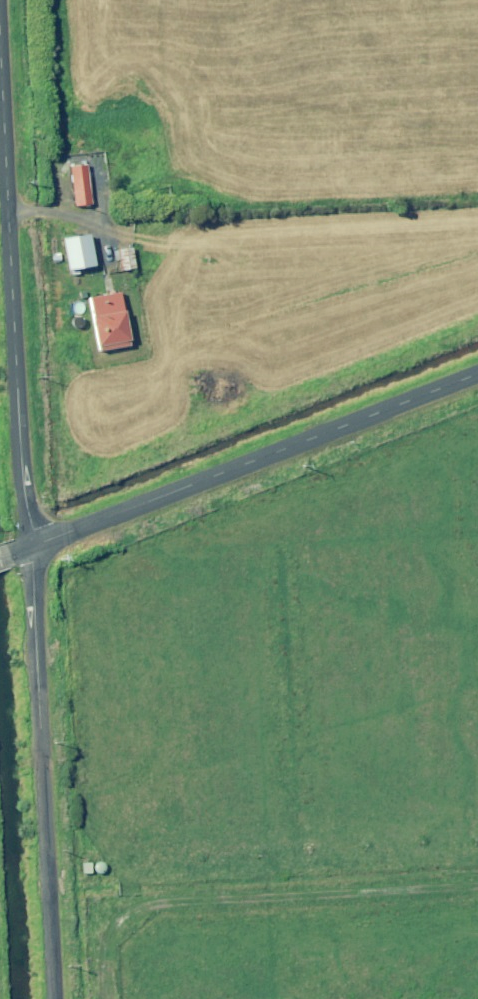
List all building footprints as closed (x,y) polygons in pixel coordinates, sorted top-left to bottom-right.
[(93,205),(89,164),(71,166),(75,207),(93,205)] [(97,266),(92,234),(63,239),(68,271),(97,266)] [(137,269),(134,248),(119,250),(122,271),(137,269)] [(132,346),(123,293),(89,298),(98,352),(132,346)]
